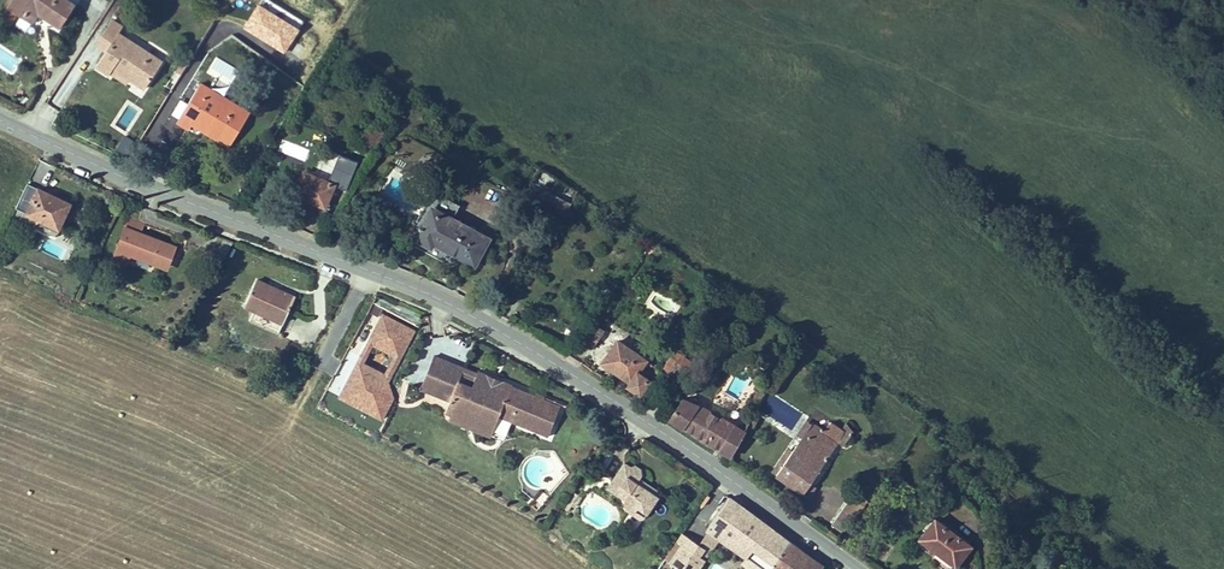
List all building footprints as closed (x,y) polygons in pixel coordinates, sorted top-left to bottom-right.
[(49,0),(0,0),(0,12),(14,21),(21,11),(40,23),(54,3),(49,0)] [(124,80),(140,53),(95,28),(98,22),(88,15),(77,35),(87,41),(83,47),(74,62),(88,69),(92,63),(124,80)] [(87,41),(77,35),(73,41),(83,47),(87,41)] [(208,129),(222,105),(182,82),(185,77),(174,70),(156,99),(208,129)] [(222,105),(225,100),(185,77),(182,82),(222,105)] [(149,110),(151,112),(161,117),(164,112),(205,135),(208,129),(156,99),(149,110)] [(350,137),(346,135),(339,145),(354,154),(365,138),(354,131),(350,137)] [(128,157),(135,141),(123,136),(115,152),(128,157)] [(295,170),(283,188),(308,204),(319,188),(324,191),(334,177),(323,170),(314,183),(295,170)] [(539,188),(571,202),(576,190),(544,176),(539,188)] [(26,185),(25,191),(47,201),(51,195),(26,185)] [(34,233),(47,201),(25,191),(14,186),(0,215),(0,218),(15,225),(34,233)] [(541,197),(541,216),(568,217),(569,198),(541,197)] [(450,213),(423,199),(416,213),(443,226),(450,213)] [(456,213),(459,206),(443,199),(439,206),(456,213)] [(416,213),(401,240),(400,241),(420,252),(424,248),(468,271),(481,246),(443,226),(416,213)] [(12,233),(15,225),(0,218),(0,228),(12,233)] [(127,225),(142,231),(144,224),(130,218),(127,225)] [(99,229),(86,262),(101,268),(108,256),(129,264),(136,243),(99,229)] [(226,258),(231,242),(216,237),(211,253),(226,258)] [(129,264),(144,269),(151,248),(136,243),(129,264)] [(274,271),(271,280),(287,286),(290,277),(274,271)] [(221,305),(259,322),(269,301),(245,292),(249,287),(233,280),(221,305)] [(245,292),(269,301),(271,296),(249,287),(245,292)] [(373,327),(338,402),(377,419),(419,328),(415,326),(420,316),(397,305),(394,311),(373,301),(363,323),(373,327)] [(594,355),(597,349),(603,340),(605,337),(590,327),(579,346),(594,355)] [(331,388),(339,392),(369,338),(360,333),(331,388)] [(603,340),(597,349),(611,357),(616,348),(603,340)] [(616,348),(611,357),(605,368),(630,384),(628,387),(643,395),(652,379),(641,372),(646,365),(651,368),(652,365),(619,345),(616,348)] [(673,349),(662,371),(677,378),(688,357),(673,349)] [(418,351),(413,363),(440,375),(445,362),(418,351)] [(440,375),(413,363),(404,382),(431,393),(437,409),(465,420),(469,409),(485,408),(531,428),(542,401),(526,394),(527,392),(516,388),(514,388),(493,380),(491,386),(458,373),(455,380),(440,375)] [(461,364),(458,373),(491,386),(493,380),(494,378),(461,364)] [(756,416),(766,399),(757,393),(747,411),(750,413),(756,416)] [(731,459),(751,425),(746,423),(740,430),(685,396),(670,421),(731,459)] [(465,420),(437,409),(433,416),(475,433),(483,414),(485,408),(469,409),(465,420)] [(485,408),(483,414),(529,434),(531,428),(485,408)] [(753,421),(756,416),(750,413),(747,418),(753,421)] [(804,485),(844,424),(832,416),(827,424),(819,419),(777,482),(797,495),(804,485)] [(848,417),(844,424),(853,430),(858,423),(848,417)] [(601,456),(587,476),(609,490),(602,495),(602,501),(616,511),(624,510),(636,490),(634,485),(619,474),(622,470),(601,456)] [(609,490),(587,476),(583,483),(602,495),(609,490)] [(810,489),(804,485),(797,495),(803,499),(810,489)] [(560,492),(554,487),(541,506),(548,509),(560,492)] [(695,525),(751,565),(773,534),(709,489),(687,519),(695,525)] [(850,489),(846,495),(861,506),(865,500),(850,489)] [(861,506),(846,495),(828,522),(843,533),(861,506)] [(684,541),(695,525),(687,519),(676,535),(684,541)] [(965,568),(980,547),(942,520),(927,541),(965,568)] [(684,541),(676,535),(662,526),(656,535),(660,538),(651,552),(674,567),(684,552),(680,548),(684,541)] [(751,565),(757,568),(798,568),(806,559),(773,534),(751,565)]
